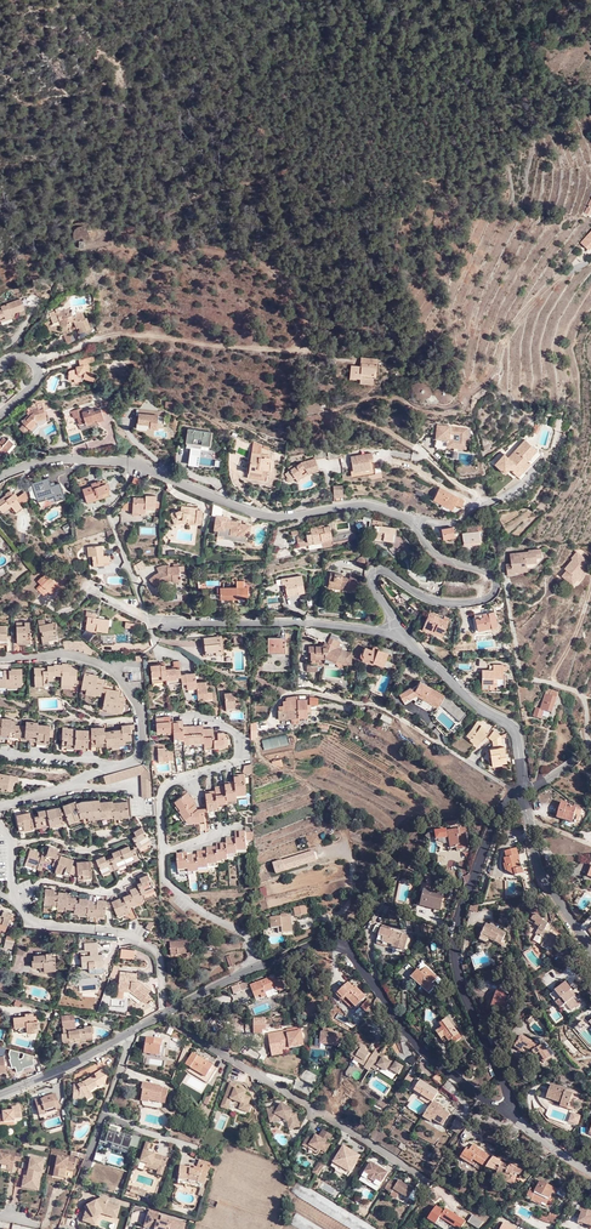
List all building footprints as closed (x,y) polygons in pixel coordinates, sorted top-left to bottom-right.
[(85,242),(83,227),(80,227),(77,228),(75,230),(73,232),(73,236),(74,239),(76,241),(79,243),(79,247),(83,247),(83,242),(85,242)] [(584,243),(590,248),(590,228),(581,240),(581,241),(584,243)] [(1,306),(2,309),(0,310),(0,319),(12,315),(11,314),(10,312),(13,310),(14,311),(24,308),(20,298),(1,306)] [(74,324),(76,328),(82,325),(84,330),(90,327),(86,317),(85,318),(82,310),(76,310),(75,314),(71,313),(69,308),(57,313),(56,310),(49,313),(51,319),(58,316),(59,320),(63,319),(62,325),(70,327),(71,321),(74,321),(74,324)] [(72,331),(63,335),(66,343),(75,340),(72,331)] [(68,380),(74,378),(80,377),(83,377),(93,381),(96,373),(90,371),(90,369),(89,362),(94,360),(93,355),(87,357),(87,355),(79,357),(80,360),(78,360),(79,365),(76,366),(76,369),(71,370),(69,372),(68,380)] [(373,384),(373,377),(374,370),(377,370),(377,363),(378,359),(360,357),(360,366),(351,365),(349,381),(373,384)] [(7,402),(17,393),(15,391),(2,396),(1,400),(7,402)] [(435,399),(435,396),(431,395),(429,398),(426,400),(427,403),(436,404),(438,403),(435,399)] [(103,416),(111,414),(109,406),(100,409),(103,416)] [(39,409),(38,407),(30,409),(31,412),(22,421),(31,430),(37,423),(37,421),(46,418),(45,411),(44,408),(39,409)] [(104,420),(103,416),(100,409),(94,411),(93,408),(82,412),(80,408),(73,410),(76,417),(78,417),(80,424),(85,423),(85,424),(96,420),(97,422),(104,420)] [(158,416),(158,415),(139,413),(137,423),(149,424),(149,428),(156,429),(158,416)] [(466,447),(468,429),(450,426),(451,426),(439,424),(436,448),(448,449),(448,445),(466,447)] [(537,434),(541,426),(535,424),(532,431),(537,434)] [(187,442),(192,443),(193,438),(202,440),(201,445),(209,446),(211,433),(189,429),(187,442)] [(2,447),(6,452),(15,443),(9,438),(7,440),(4,437),(0,441),(0,448),(2,447)] [(193,438),(192,443),(192,448),(201,449),(201,445),(202,440),(193,438)] [(530,462),(532,464),(541,454),(525,439),(508,457),(504,454),(494,464),(501,470),(506,465),(509,468),(521,479),(526,474),(524,473),(522,471),(530,462)] [(261,445),(253,442),(252,452),(257,453),(260,453),(261,445)] [(332,447),(327,448),(328,456),(328,459),(337,457),(335,447),(332,447)] [(328,456),(327,448),(314,450),(315,458),(315,459),(328,456)] [(240,464),(243,456),(230,450),(230,459),(240,464)] [(270,458),(264,457),(257,456),(257,453),(252,452),(247,477),(267,480),(270,458)] [(354,476),(369,474),(376,473),(372,452),(351,456),(354,476)] [(315,459),(315,458),(301,462),(298,464),(296,461),(288,467),(290,470),(285,474),(290,481),(295,477),(297,480),(308,473),(318,470),(315,459)] [(524,473),(532,464),(530,462),(522,471),(524,473)] [(506,465),(501,470),(505,474),(509,468),(506,465)] [(441,483),(443,480),(436,475),(434,478),(441,483)] [(58,479),(50,482),(51,483),(48,484),(47,483),(46,481),(40,483),(42,488),(37,490),(39,496),(45,494),(47,497),(50,496),(52,493),(52,491),(56,490),(56,492),(62,490),(58,479)] [(108,490),(106,484),(106,483),(101,485),(100,485),(98,481),(98,480),(91,482),(91,485),(82,488),(86,501),(97,497),(98,499),(103,497),(102,493),(108,491),(108,490)] [(332,485),(334,501),(343,500),(341,483),(332,485)] [(433,499),(442,504),(451,509),(454,504),(456,501),(459,503),(462,505),(464,500),(440,486),(433,499)] [(14,509),(20,503),(16,498),(18,496),(14,491),(13,493),(10,489),(5,493),(6,494),(0,499),(0,509),(2,512),(11,505),(14,509)] [(121,509),(132,510),(145,510),(145,508),(156,509),(156,507),(160,507),(160,501),(156,501),(156,495),(146,495),(146,497),(133,497),(133,501),(127,501),(122,507),(121,509)] [(213,503),(212,515),(217,516),(217,515),(222,515),(223,507),(213,503)] [(198,510),(199,507),(183,505),(182,510),(180,510),(176,511),(172,512),(172,513),(176,524),(182,522),(196,523),(197,522),(203,522),(204,510),(198,510)] [(242,522),(232,520),(227,519),(228,517),(228,516),(222,515),(217,515),(217,516),(215,528),(216,528),(215,533),(218,533),(219,528),(225,528),(225,526),(232,526),(231,533),(239,534),(239,533),(248,534),(250,535),(251,525),(242,523),(242,522)] [(394,541),(396,528),(381,525),(381,521),(372,519),(371,529),(373,530),(372,537),(394,541)] [(462,533),(464,545),(480,543),(483,542),(481,525),(467,526),(468,532),(462,533)] [(247,541),(248,534),(239,533),(239,534),(231,533),(232,526),(225,526),(225,528),(219,528),(218,533),(218,534),(224,535),(223,538),(247,541)] [(321,538),(321,541),(332,540),(329,526),(324,527),(318,528),(317,526),(305,528),(308,542),(313,542),(313,540),(321,538)] [(454,527),(441,529),(442,533),(444,533),(445,538),(454,537),(455,537),(454,527)] [(93,565),(99,564),(98,562),(109,561),(109,554),(106,554),(105,550),(102,550),(102,545),(87,546),(88,555),(92,555),(93,565)] [(507,573),(514,572),(514,567),(526,566),(526,563),(536,561),(535,557),(541,556),(541,551),(529,552),(529,553),(510,554),(511,563),(506,564),(507,573)] [(572,559),(564,569),(566,570),(562,576),(572,584),(577,578),(575,577),(580,571),(582,572),(590,563),(577,551),(571,558),(572,559)] [(368,564),(373,561),(369,554),(364,557),(368,564)] [(536,561),(526,563),(526,566),(526,569),(534,568),(542,558),(541,556),(535,557),(536,561)] [(142,561),(136,564),(140,571),(146,568),(142,561)] [(572,584),(575,585),(576,585),(578,584),(581,581),(587,571),(589,569),(590,568),(590,561),(590,563),(582,572),(580,571),(575,577),(577,578),(572,584)] [(149,578),(155,587),(163,581),(172,580),(172,585),(181,584),(179,571),(184,570),(183,565),(178,566),(178,562),(172,563),(173,566),(169,566),(169,564),(162,565),(156,567),(158,571),(154,573),(149,578)] [(45,572),(42,576),(41,578),(39,576),(36,580),(39,582),(31,591),(40,599),(48,591),(50,592),(58,583),(53,578),(53,579),(50,576),(55,571),(51,567),(46,573),(45,572)] [(354,592),(357,575),(350,573),(349,578),(342,577),(342,574),(330,572),(327,587),(339,589),(340,588),(347,589),(347,590),(354,592)] [(285,584),(286,590),(296,588),(297,593),(304,592),(301,575),(281,579),(282,585),(285,584)] [(220,599),(229,599),(229,597),(242,596),(248,596),(247,587),(244,587),(244,580),(236,580),(236,587),(217,587),(217,594),(220,594),(220,599)] [(420,580),(420,585),(429,586),(428,592),(440,593),(441,582),(420,580)] [(60,584),(58,583),(50,592),(51,594),(60,584)] [(410,597),(404,591),(401,594),(408,600),(410,597)] [(406,601),(400,596),(396,599),(400,603),(403,604),(406,601)] [(498,625),(495,611),(483,613),(482,609),(474,611),(478,629),(498,625)] [(86,610),(86,615),(88,615),(87,621),(85,629),(97,631),(97,629),(107,631),(108,625),(112,625),(113,619),(96,616),(96,612),(86,610)] [(450,618),(444,615),(443,618),(439,616),(440,615),(433,612),(431,615),(428,614),(422,628),(442,636),(450,618)] [(41,640),(48,638),(48,634),(56,633),(57,637),(59,647),(64,646),(64,648),(70,647),(70,648),(74,648),(74,649),(79,648),(80,650),(84,649),(85,651),(92,653),(94,649),(83,639),(68,639),(63,640),(60,625),(53,626),(52,622),(44,623),(43,618),(37,619),(41,640)] [(22,637),(30,637),(30,621),(16,622),(17,640),(22,640),(22,637)] [(205,652),(204,637),(201,637),(202,655),(225,653),(224,635),(220,635),(222,651),(205,652)] [(220,635),(204,637),(205,652),(222,651),(220,635)] [(285,652),(285,637),(268,636),(268,651),(285,652)] [(21,651),(21,642),(17,642),(7,642),(7,651),(21,651)] [(363,657),(372,660),(384,666),(389,653),(374,646),(372,649),(366,646),(364,651),(362,652),(360,653),(360,654),(360,656),(362,657),(363,658),(363,657)] [(80,677),(79,671),(79,662),(74,663),(64,663),(64,661),(64,659),(54,660),(54,661),(48,661),(48,664),(49,669),(44,670),(44,664),(34,665),(36,681),(46,680),(46,683),(50,682),(49,675),(57,674),(57,672),(64,672),(64,679),(73,678),(80,678),(80,677)] [(182,674),(181,667),(176,668),(176,667),(166,667),(166,666),(166,664),(161,664),(161,663),(151,664),(153,679),(163,678),(168,678),(168,679),(177,678),(177,676),(182,676),(182,681),(183,688),(197,687),(198,699),(213,697),(213,690),(208,691),(208,689),(207,685),(207,680),(197,682),(196,672),(186,673),(186,674),(182,674)] [(481,669),(481,683),(489,684),(489,688),(496,688),(496,677),(503,677),(503,664),(493,664),(493,669),(481,669)] [(4,675),(0,676),(0,687),(23,687),(22,667),(13,668),(13,669),(6,669),(6,675),(4,675)] [(104,683),(105,679),(105,675),(101,675),(102,672),(97,672),(97,669),(87,668),(87,671),(86,678),(86,682),(91,682),(90,684),(90,689),(97,690),(97,689),(104,689),(104,683)] [(129,682),(144,681),(144,671),(125,672),(125,677),(129,677),(129,682)] [(229,682),(217,674),(218,683),(220,683),(226,687),(229,682)] [(116,680),(109,680),(109,684),(107,696),(112,697),(112,698),(112,703),(121,704),(121,703),(126,704),(128,690),(121,689),(121,685),(115,685),(116,680)] [(404,699),(409,696),(417,692),(418,694),(438,706),(445,695),(421,681),(400,693),(404,699)] [(544,711),(551,714),(558,693),(546,689),(540,708),(537,707),(534,716),(542,719),(544,711)] [(225,692),(227,707),(237,707),(236,702),(236,699),(235,696),(235,691),(225,692)] [(286,701),(282,701),(283,710),(278,710),(278,719),(291,719),(291,723),(300,723),(300,718),(307,718),(307,711),(307,704),(307,700),(293,700),(293,698),(286,697),(286,701)] [(237,707),(227,707),(227,710),(241,708),(241,701),(236,702),(237,707)] [(216,707),(216,715),(226,714),(226,706),(216,707)] [(372,717),(375,712),(368,708),(365,712),(372,717)] [(549,721),(551,714),(544,711),(542,719),(549,721)] [(225,738),(224,732),(218,732),(218,730),(214,730),(213,728),(209,728),(209,730),(204,730),(203,728),(203,724),(198,724),(198,726),(194,727),(189,727),(189,725),(184,725),(183,719),(178,719),(178,721),(173,721),(171,721),(171,715),(165,715),(165,716),(157,717),(158,731),(163,731),(169,731),(169,733),(174,733),(174,737),(179,737),(184,737),(184,739),(184,743),(194,742),(204,742),(204,744),(204,745),(215,745),(215,747),(219,747),(225,747),(225,738)] [(15,726),(16,720),(12,720),(12,718),(0,718),(0,743),(1,735),(1,733),(8,734),(8,736),(7,744),(14,744),(14,736),(19,737),(19,731),(15,731),(15,726)] [(26,721),(26,727),(25,737),(31,738),(31,740),(31,745),(42,745),(43,741),(49,742),(49,735),(50,730),(50,725),(38,724),(38,722),(26,721)] [(467,734),(471,738),(472,736),(479,741),(488,730),(477,721),(467,734)] [(98,750),(98,742),(96,742),(96,739),(106,739),(107,742),(123,740),(123,739),(123,736),(132,735),(131,729),(130,724),(122,725),(122,729),(105,731),(105,727),(91,728),(92,750),(98,750)] [(25,737),(26,727),(15,726),(15,731),(19,731),(19,737),(25,737)] [(63,727),(62,752),(68,753),(68,747),(82,748),(82,750),(88,750),(89,730),(76,729),(76,728),(68,728),(68,727),(63,727)] [(489,737),(493,740),(501,735),(495,729),(489,737)] [(506,737),(506,732),(501,735),(493,740),(494,745),(503,743),(502,737),(506,737)] [(263,749),(288,745),(286,735),(262,739),(263,749)] [(472,736),(471,738),(470,739),(477,744),(479,741),(472,736)] [(165,743),(151,744),(152,754),(159,754),(159,760),(169,759),(173,759),(173,749),(165,750),(165,743)] [(491,748),(493,761),(502,760),(502,762),(507,761),(505,746),(491,748)] [(246,773),(252,773),(252,763),(245,765),(243,771),(246,773)] [(150,771),(143,764),(104,775),(106,784),(141,774),(142,797),(151,796),(150,771)] [(173,773),(181,772),(185,771),(184,764),(173,766),(173,773)] [(2,787),(1,789),(12,792),(14,784),(7,783),(8,779),(14,781),(17,781),(19,776),(0,773),(0,787),(2,787)] [(210,793),(206,793),(207,807),(207,808),(218,807),(218,805),(217,803),(222,803),(227,802),(227,800),(227,798),(236,797),(236,795),(246,794),(244,773),(239,773),(239,775),(239,777),(234,777),(234,780),(230,780),(230,782),(225,783),(225,785),(220,785),(220,787),(216,787),(216,789),(210,790),(210,791),(210,793)] [(204,810),(204,808),(197,808),(195,805),(196,804),(193,800),(195,799),(192,795),(191,796),(188,791),(175,800),(180,809),(179,810),(188,822),(204,821),(204,810)] [(123,814),(123,816),(129,815),(128,801),(113,802),(113,800),(100,801),(100,799),(82,800),(76,802),(75,801),(63,805),(65,810),(66,813),(68,820),(75,817),(76,819),(80,817),(83,816),(88,816),(94,815),(94,816),(104,816),(105,815),(107,815),(107,814),(114,814),(114,815),(123,814)] [(573,821),(575,814),(577,808),(568,805),(568,803),(562,801),(560,806),(559,811),(556,817),(562,819),(563,817),(573,821)] [(62,814),(61,811),(60,807),(38,811),(38,813),(39,815),(31,817),(30,814),(30,812),(17,815),(19,830),(24,830),(24,829),(32,827),(32,828),(42,826),(41,824),(49,823),(50,826),(56,825),(56,823),(63,822),(62,814)] [(577,815),(575,814),(573,821),(563,817),(562,819),(574,823),(577,815)] [(137,844),(139,847),(141,853),(145,852),(142,845),(141,843),(149,839),(142,826),(134,831),(135,833),(136,835),(133,837),(137,844)] [(451,849),(457,848),(456,846),(467,844),(465,828),(448,831),(451,849)] [(510,828),(506,836),(512,840),(517,832),(510,828)] [(240,830),(236,831),(236,837),(232,837),(232,839),(227,839),(227,842),(227,844),(222,844),(222,842),(217,842),(217,846),(212,847),(212,848),(207,849),(207,850),(203,850),(203,853),(198,853),(198,854),(193,854),(193,856),(193,858),(188,858),(188,856),(187,852),(183,852),(183,854),(177,854),(179,870),(189,869),(189,872),(195,872),(199,871),(199,869),(209,868),(209,867),(209,864),(219,864),(219,863),(219,862),(224,861),(224,860),(228,860),(228,857),(228,855),(238,855),(238,854),(237,850),(247,850),(247,846),(246,833),(246,832),(240,832),(240,830)] [(96,859),(97,860),(99,865),(101,871),(109,868),(110,871),(119,867),(118,865),(126,861),(133,858),(135,861),(139,859),(134,848),(131,850),(130,847),(129,845),(112,852),(113,854),(114,856),(106,859),(106,857),(104,855),(96,859)] [(74,859),(60,854),(56,853),(57,852),(58,849),(49,846),(47,851),(43,850),(42,855),(41,857),(37,856),(38,854),(39,851),(30,848),(26,862),(33,864),(32,866),(41,870),(44,862),(45,859),(53,862),(52,864),(56,866),(56,869),(64,872),(63,873),(69,875),(70,872),(72,864),(74,859)] [(523,874),(520,863),(519,861),(522,860),(519,849),(507,852),(508,857),(505,858),(506,863),(504,864),(506,871),(516,877),(523,874)] [(77,861),(77,866),(78,875),(78,878),(83,878),(83,876),(92,876),(91,866),(91,861),(91,860),(77,861)] [(419,866),(411,862),(408,868),(416,872),(419,866)] [(77,866),(72,864),(70,872),(78,875),(77,866)] [(112,901),(114,907),(117,914),(124,911),(125,914),(130,912),(128,908),(133,906),(136,904),(135,902),(143,898),(142,894),(154,889),(148,874),(140,877),(141,880),(141,881),(137,883),(137,884),(138,886),(130,889),(130,890),(131,893),(128,894),(123,896),(124,898),(125,900),(121,901),(121,900),(120,898),(112,901)] [(400,901),(413,901),(413,882),(400,882),(400,901)] [(425,887),(421,903),(441,907),(444,894),(431,891),(432,889),(425,887)] [(105,916),(106,907),(106,901),(97,900),(97,902),(88,901),(88,899),(79,898),(79,900),(79,902),(75,902),(75,899),(76,897),(71,897),(67,896),(67,894),(68,892),(58,891),(58,894),(54,894),(55,891),(55,889),(46,888),(44,902),(49,902),(49,904),(57,905),(66,906),(66,909),(74,909),(74,914),(79,914),(79,913),(87,914),(87,915),(96,916),(96,915),(105,916)] [(472,906),(471,905),(469,910),(476,913),(478,907),(472,906)] [(138,917),(133,906),(128,908),(130,912),(133,920),(138,917)] [(295,914),(296,917),(308,916),(307,907),(295,909),(295,914)] [(7,924),(12,914),(3,910),(1,915),(0,915),(0,921),(7,924)] [(546,937),(545,939),(541,946),(547,950),(548,947),(551,949),(557,939),(555,938),(556,935),(551,933),(551,934),(544,930),(548,923),(543,920),(543,919),(534,914),(531,919),(536,922),(534,924),(539,927),(535,934),(541,937),(542,934),(546,937)] [(292,933),(291,918),(291,917),(282,918),(282,917),(271,918),(272,928),(279,928),(282,927),(283,934),(292,933)] [(487,943),(488,939),(489,937),(502,942),(506,932),(497,928),(494,926),(494,925),(495,924),(491,923),(490,925),(487,923),(479,940),(487,943)] [(408,936),(381,928),(377,942),(404,950),(408,936)] [(489,937),(488,939),(501,945),(502,942),(489,937)] [(206,945),(205,939),(171,942),(172,955),(187,954),(188,957),(193,956),(192,947),(206,945)] [(24,955),(25,945),(17,944),(16,953),(24,955)] [(134,959),(135,950),(121,948),(120,957),(134,959)] [(55,967),(55,956),(52,956),(52,953),(52,952),(46,953),(46,954),(33,955),(34,959),(32,959),(32,966),(37,966),(44,966),(44,968),(55,967)] [(103,969),(103,965),(102,953),(98,954),(90,954),(90,952),(81,952),(82,966),(84,966),(89,965),(89,967),(89,970),(95,969),(103,969)] [(230,967),(236,965),(232,954),(226,956),(230,967)] [(427,966),(421,972),(424,975),(429,969),(427,966)] [(424,975),(421,972),(418,969),(411,976),(429,993),(434,988),(433,987),(435,985),(432,983),(436,979),(433,976),(435,974),(429,969),(424,975)] [(131,991),(142,999),(145,1002),(151,995),(148,993),(150,989),(139,980),(138,982),(136,980),(136,978),(137,973),(128,972),(128,974),(120,974),(117,996),(123,997),(124,993),(124,990),(131,991)] [(491,974),(487,976),(491,984),(495,982),(491,974)] [(268,980),(267,977),(250,983),(256,999),(266,995),(265,992),(276,988),(278,990),(280,991),(283,990),(285,988),(285,986),(284,984),(283,982),(281,981),(279,981),(277,977),(272,979),(268,980)] [(566,981),(555,990),(561,998),(556,1002),(561,1009),(567,1004),(573,1012),(578,1008),(583,1004),(572,990),(572,989),(566,981)] [(348,982),(340,990),(347,998),(356,1006),(366,997),(356,987),(354,988),(352,986),(348,982)] [(241,992),(237,985),(232,987),(235,995),(241,992)] [(139,1003),(142,999),(131,991),(124,990),(124,993),(129,994),(139,1003)] [(347,998),(340,990),(336,995),(343,1002),(344,1001),(347,998)] [(497,1006),(502,1007),(506,1008),(508,1003),(507,1002),(509,995),(497,990),(491,1006),(497,1008),(497,1006)] [(561,998),(555,990),(550,994),(556,1002),(561,998)] [(20,1007),(22,997),(16,995),(14,1005),(20,1007)] [(347,998),(344,1001),(352,1010),(356,1006),(347,998)] [(362,1006),(367,1011),(373,1002),(369,999),(362,1006)] [(353,1010),(356,1016),(363,1012),(360,1006),(353,1010)] [(38,1031),(37,1015),(33,1015),(33,1012),(25,1013),(25,1015),(13,1016),(15,1027),(26,1026),(27,1032),(38,1031)] [(261,1014),(252,1014),(252,1025),(258,1026),(258,1020),(262,1020),(261,1014)] [(447,1018),(439,1023),(442,1027),(436,1031),(445,1044),(451,1039),(454,1043),(462,1037),(447,1018)] [(76,1036),(92,1034),(92,1026),(84,1027),(76,1028),(75,1019),(66,1020),(62,1020),(63,1032),(61,1032),(62,1040),(76,1039),(76,1036)] [(272,1033),(274,1041),(274,1046),(286,1044),(286,1048),(306,1045),(304,1037),(307,1036),(306,1030),(296,1031),(292,1032),(292,1029),(272,1033)] [(320,1046),(341,1046),(341,1033),(320,1033),(320,1046)] [(539,1053),(545,1061),(551,1057),(543,1045),(541,1046),(521,1036),(515,1048),(531,1057),(533,1054),(537,1054),(539,1053)] [(161,1055),(162,1047),(163,1040),(147,1037),(145,1052),(161,1055)] [(240,1047),(246,1038),(241,1037),(237,1043),(240,1047)] [(250,1039),(246,1038),(240,1047),(243,1051),(250,1039)] [(364,1066),(369,1069),(371,1066),(378,1055),(379,1053),(374,1050),(372,1054),(365,1050),(366,1047),(358,1042),(351,1053),(355,1056),(354,1058),(365,1064),(364,1066)] [(286,1044),(274,1046),(276,1054),(287,1052),(286,1048),(286,1044)] [(193,1053),(185,1064),(206,1077),(214,1065),(193,1053)] [(541,1063),(545,1061),(539,1053),(537,1054),(533,1054),(531,1057),(541,1063)] [(378,1055),(371,1066),(376,1069),(377,1069),(380,1071),(382,1068),(386,1070),(386,1069),(395,1074),(396,1072),(398,1073),(402,1066),(395,1061),(393,1065),(390,1063),(391,1062),(382,1057),(378,1055)] [(107,1077),(101,1069),(94,1074),(95,1077),(93,1079),(91,1076),(83,1082),(83,1083),(81,1084),(80,1083),(77,1085),(73,1084),(72,1099),(79,1099),(79,1097),(79,1096),(84,1096),(86,1100),(93,1096),(90,1091),(94,1088),(93,1088),(97,1085),(99,1087),(105,1083),(107,1077)] [(415,1077),(410,1074),(406,1080),(411,1084),(415,1077)] [(433,1078),(441,1084),(444,1080),(437,1074),(433,1078)] [(282,1076),(280,1082),(292,1085),(293,1079),(282,1076)] [(433,1100),(439,1091),(421,1080),(414,1090),(432,1101),(433,1100)] [(157,1087),(157,1084),(143,1081),(142,1088),(143,1089),(141,1100),(149,1101),(149,1099),(160,1101),(161,1094),(167,1095),(168,1089),(160,1087),(157,1087)] [(230,1083),(224,1099),(230,1101),(231,1099),(241,1103),(239,1109),(249,1112),(251,1106),(249,1105),(248,1105),(251,1098),(245,1095),(246,1092),(242,1091),(239,1090),(236,1088),(236,1085),(230,1083)] [(561,1103),(568,1106),(573,1093),(566,1091),(567,1089),(551,1083),(547,1095),(562,1101),(561,1103)] [(55,1093),(47,1095),(47,1096),(41,1099),(41,1097),(35,1099),(39,1115),(45,1113),(44,1110),(54,1106),(55,1109),(60,1108),(55,1093)] [(230,1101),(224,1099),(221,1107),(228,1109),(230,1101)] [(438,1103),(433,1100),(432,1101),(424,1114),(432,1119),(442,1125),(450,1114),(442,1108),(437,1105),(438,1103)] [(8,1120),(8,1116),(16,1114),(13,1104),(5,1105),(6,1108),(0,1109),(0,1122),(8,1120)] [(281,1117),(283,1118),(288,1121),(290,1130),(301,1127),(297,1115),(294,1113),(295,1111),(283,1104),(281,1106),(269,1109),(271,1120),(281,1117)] [(578,1126),(581,1112),(550,1106),(547,1121),(578,1126)] [(117,1119),(106,1115),(105,1121),(115,1125),(117,1119)] [(456,1118),(450,1129),(457,1133),(464,1122),(456,1118)] [(129,1143),(132,1134),(125,1132),(128,1124),(122,1122),(119,1132),(113,1130),(114,1128),(109,1127),(109,1128),(108,1128),(104,1141),(128,1149),(129,1143)] [(165,1127),(169,1130),(174,1126),(170,1122),(165,1127)] [(521,1130),(513,1124),(508,1132),(510,1133),(516,1137),(521,1130)] [(311,1146),(321,1152),(322,1150),(326,1153),(331,1145),(327,1143),(328,1140),(330,1140),(333,1137),(324,1131),(320,1137),(317,1136),(314,1140),(309,1137),(304,1146),(309,1149),(311,1146)] [(139,1136),(132,1134),(129,1143),(136,1146),(139,1136)] [(538,1143),(526,1134),(518,1144),(531,1153),(538,1143)] [(149,1163),(154,1150),(148,1148),(150,1142),(145,1140),(139,1160),(144,1162),(149,1163)] [(477,1162),(486,1168),(492,1158),(477,1148),(477,1147),(473,1144),(469,1150),(466,1149),(462,1155),(472,1162),(473,1159),(477,1162)] [(318,1155),(321,1152),(311,1146),(309,1149),(318,1155)] [(361,1156),(356,1153),(354,1156),(351,1154),(352,1151),(345,1146),(332,1167),(336,1169),(336,1171),(343,1175),(345,1175),(349,1177),(361,1156)] [(15,1157),(14,1161),(19,1162),(21,1154),(15,1153),(11,1153),(0,1150),(0,1154),(15,1157)] [(154,1150),(149,1163),(158,1166),(158,1163),(164,1165),(167,1157),(153,1153),(154,1150)] [(1,1165),(7,1166),(7,1170),(12,1171),(14,1161),(15,1157),(0,1154),(0,1165),(1,1165)] [(470,1164),(471,1163),(472,1162),(462,1155),(460,1158),(470,1164)] [(53,1176),(62,1177),(64,1169),(65,1169),(65,1167),(73,1168),(74,1167),(76,1158),(68,1157),(68,1158),(57,1156),(53,1176)] [(26,1176),(23,1176),(21,1185),(35,1188),(37,1179),(40,1179),(44,1160),(30,1157),(26,1176)] [(492,1158),(486,1168),(497,1172),(496,1174),(508,1178),(509,1175),(511,1176),(513,1170),(521,1174),(522,1169),(498,1160),(492,1158)] [(215,1165),(199,1159),(197,1164),(201,1165),(200,1168),(196,1167),(192,1167),(192,1169),(188,1168),(188,1167),(179,1166),(178,1178),(187,1179),(187,1177),(191,1177),(192,1180),(202,1183),(204,1178),(208,1167),(214,1169),(215,1165)] [(474,1167),(482,1173),(486,1168),(477,1162),(475,1166),(474,1167)] [(321,1172),(325,1166),(320,1163),(317,1169),(321,1172)] [(378,1180),(383,1184),(389,1173),(372,1163),(366,1173),(371,1176),(369,1178),(376,1183),(378,1180)] [(380,1188),(383,1184),(378,1180),(376,1183),(369,1178),(371,1176),(366,1173),(363,1177),(368,1180),(372,1182),(375,1185),(380,1188)] [(201,1187),(202,1183),(192,1180),(191,1177),(187,1177),(187,1179),(178,1178),(177,1182),(186,1183),(200,1187),(201,1187)] [(207,1180),(204,1178),(202,1183),(201,1187),(200,1187),(198,1195),(201,1196),(207,1180)] [(35,1188),(21,1185),(21,1187),(38,1190),(40,1179),(37,1179),(35,1188)] [(398,1184),(392,1181),(386,1190),(393,1194),(395,1190),(410,1199),(415,1190),(400,1181),(398,1184)] [(532,1197),(546,1204),(552,1192),(556,1194),(559,1190),(540,1181),(536,1190),(531,1187),(527,1195),(532,1198),(532,1197)] [(128,1195),(136,1197),(137,1194),(139,1188),(131,1185),(131,1187),(130,1190),(128,1195)] [(375,1193),(363,1186),(359,1194),(370,1200),(375,1193)] [(139,1188),(137,1194),(144,1196),(146,1191),(139,1188)] [(545,1206),(546,1204),(532,1197),(532,1198),(531,1200),(541,1205),(541,1204),(545,1206)] [(83,1221),(93,1224),(94,1218),(98,1216),(102,1213),(111,1216),(113,1211),(118,1213),(119,1207),(106,1203),(107,1200),(101,1198),(87,1205),(89,1210),(86,1211),(83,1221)] [(578,1222),(590,1226),(590,1209),(589,1209),(590,1205),(590,1203),(582,1200),(580,1207),(582,1208),(578,1222)] [(362,1220),(332,1203),(325,1214),(339,1222),(334,1228),(377,1228),(362,1220)] [(446,1208),(440,1217),(459,1228),(461,1228),(466,1221),(446,1208)] [(184,1224),(148,1213),(143,1227),(149,1228),(183,1228),(184,1224)] [(539,1219),(546,1222),(548,1215),(542,1213),(539,1219)] [(548,1215),(546,1222),(550,1223),(551,1221),(555,1223),(557,1216),(550,1213),(548,1215)] [(483,1222),(472,1215),(468,1222),(479,1228),(483,1222)] [(292,1228),(320,1228),(295,1216),(289,1228),(292,1228)]
